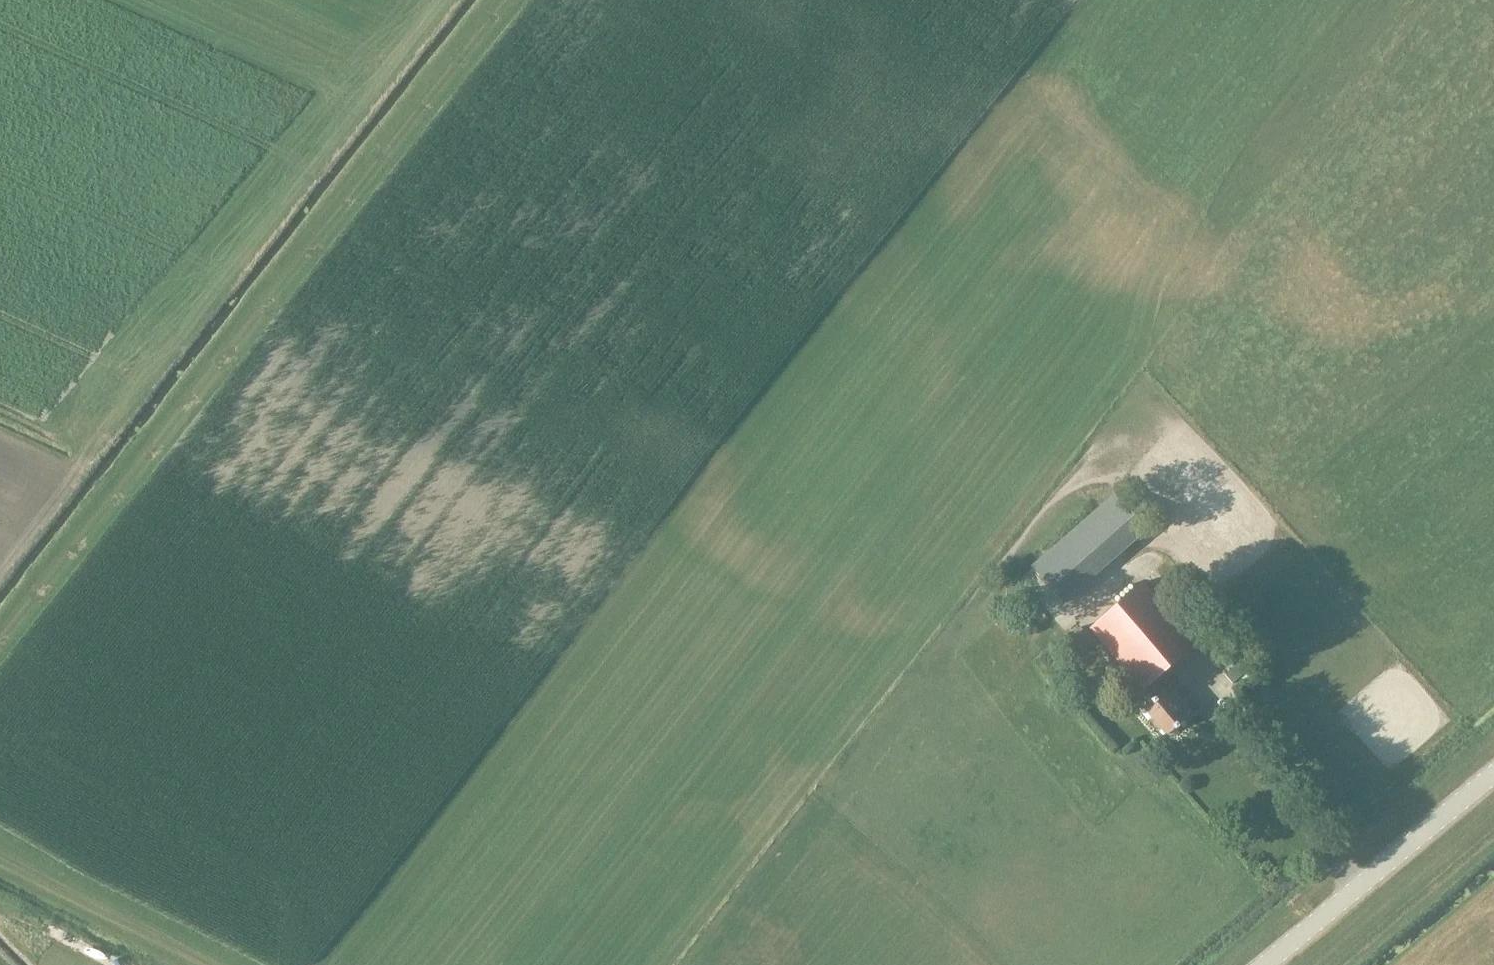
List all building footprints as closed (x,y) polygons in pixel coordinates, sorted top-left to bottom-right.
[(1113,493),(1031,565),(1063,602),(1145,529),(1113,493)] [(1142,583),(1089,628),(1142,690),(1143,689),(1153,700),(1142,708),(1165,735),(1185,718),(1163,693),(1171,685),(1161,673),(1195,645),(1142,583)] [(1090,642),(1078,628),(1057,646),(1070,660),(1090,642)] [(1249,669),(1240,659),(1225,672),(1234,682),(1249,669)]
